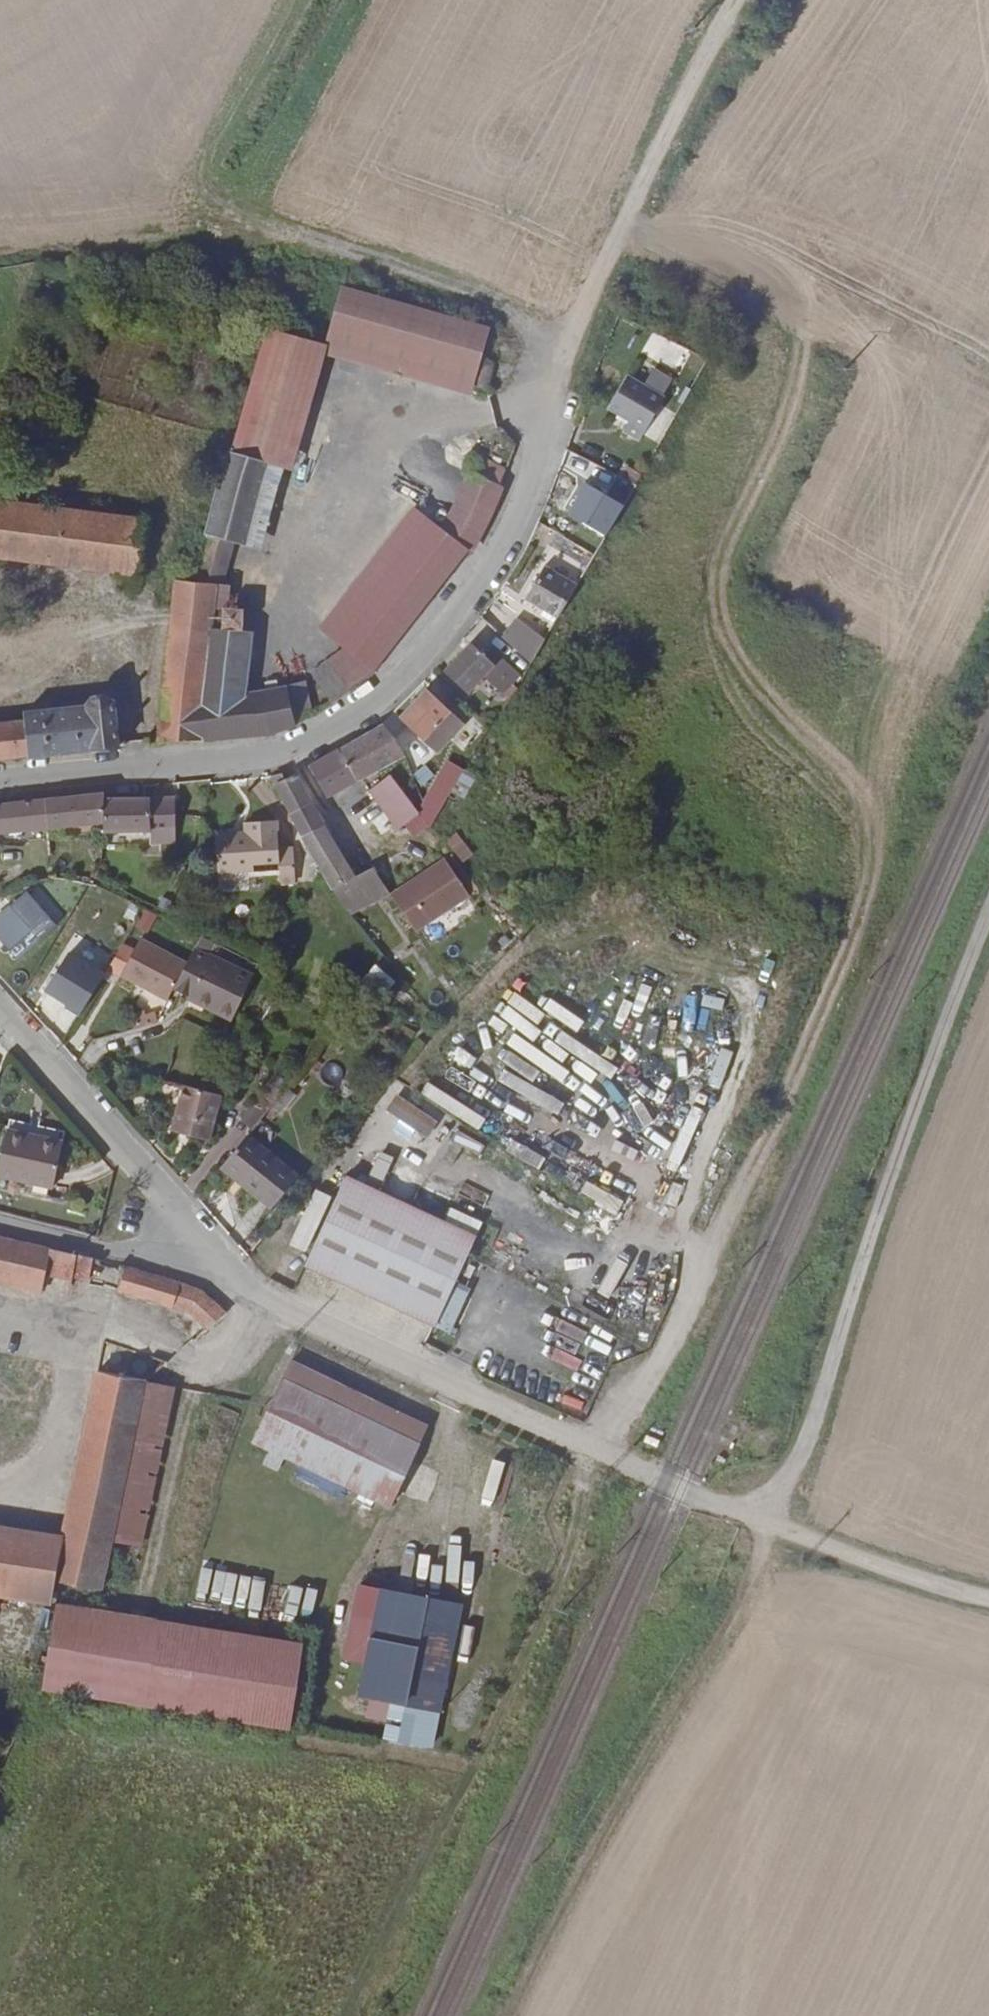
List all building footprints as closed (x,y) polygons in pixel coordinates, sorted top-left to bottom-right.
[(335,297),(323,338),(333,341),(468,379),(480,339),(335,297)] [(302,468),(332,350),(333,341),(323,338),(272,324),(239,452),(281,463),(300,468),(302,468)] [(480,392),(482,383),(468,379),(333,341),(332,350),(480,392)] [(655,401),(617,381),(600,414),(622,424),(616,435),(633,444),(655,401)] [(242,546),(261,550),(281,463),(239,452),(220,533),(213,531),(212,539),(217,541),(207,583),(197,617),(215,617),(220,617),(227,588),(231,588),(242,546)] [(481,531),(503,470),(475,458),(434,551),(462,566),(481,531)] [(278,554),(300,468),(281,463),(261,550),(278,554)] [(627,501),(633,487),(615,480),(609,494),(627,501)] [(140,577),(150,520),(0,496),(0,555),(140,577)] [(321,658),(414,540),(403,530),(307,647),(321,658)] [(362,693),(458,574),(414,540),(321,658),(362,693)] [(550,619),(564,596),(532,577),(518,600),(534,609),(550,619)] [(547,625),(550,619),(534,609),(531,615),(547,625)] [(213,636),(215,617),(197,617),(177,620),(173,641),(213,636)] [(512,626),(499,646),(522,668),(538,640),(512,626)] [(151,748),(203,742),(206,707),(253,697),(257,639),(253,633),(213,636),(173,641),(164,712),(157,712),(156,726),(154,726),(151,748)] [(514,681),(490,657),(485,663),(470,649),(444,678),(466,698),(480,683),(493,695),(503,684),(509,689),(514,681)] [(490,656),(490,657),(514,681),(516,679),(490,656)] [(503,684),(493,695),(501,702),(509,689),(503,684)] [(272,737),(311,718),(307,694),(306,688),(253,697),(206,707),(203,742),(272,737)] [(114,752),(113,711),(110,702),(104,697),(91,698),(85,707),(35,712),(34,721),(0,725),(0,763),(114,752)] [(458,733),(422,701),(399,726),(435,759),(458,733)] [(339,761),(353,786),(387,767),(371,740),(339,761)] [(337,757),(311,772),(327,801),(353,786),(339,761),(337,757)] [(272,782),(302,841),(324,829),(298,779),(286,785),(281,777),(272,782)] [(437,777),(419,809),(420,812),(434,820),(453,786),(437,777)] [(416,815),(390,780),(371,794),(401,833),(418,820),(431,826),(434,820),(420,812),(419,809),(416,815)] [(103,807),(103,799),(0,808),(0,833),(103,827),(103,807)] [(103,827),(103,835),(147,835),(147,847),(175,846),(173,806),(103,807),(103,827)] [(248,827),(247,835),(248,841),(218,844),(220,877),(283,872),(283,884),(299,882),(296,850),(282,851),(280,825),(248,827)] [(302,841),(320,875),(343,863),(324,829),(302,841)] [(457,834),(445,841),(460,866),(472,859),(457,834)] [(248,841),(247,835),(218,838),(218,844),(248,841)] [(448,876),(454,871),(436,847),(429,851),(444,870),(448,876)] [(176,876),(184,879),(188,865),(180,861),(176,876)] [(343,863),(320,875),(331,896),(354,884),(343,863)] [(389,902),(413,941),(468,907),(448,876),(444,870),(389,902)] [(340,914),(348,922),(389,902),(372,876),(354,884),(362,902),(340,914)] [(354,884),(331,896),(340,914),(362,902),(354,884)] [(8,910),(0,916),(0,941),(16,959),(36,941),(8,910)] [(142,910),(133,928),(148,935),(156,917),(142,910)] [(119,972),(163,999),(172,983),(186,962),(141,935),(119,972)] [(217,945),(201,937),(194,950),(208,959),(217,945)] [(208,959),(194,950),(186,962),(172,983),(185,991),(200,1000),(199,1006),(225,1021),(249,982),(208,959)] [(200,1000),(185,991),(183,996),(199,1006),(200,1000)] [(252,1133),(295,1094),(279,1077),(236,1116),(252,1133)] [(432,1084),(427,1094),(486,1126),(492,1116),(432,1084)] [(207,1099),(171,1089),(158,1133),(194,1143),(207,1099)] [(3,1134),(0,1146),(0,1180),(46,1192),(57,1149),(3,1134)] [(234,1139),(207,1171),(254,1212),(281,1180),(234,1139)] [(467,1245),(338,1182),(294,1269),(423,1331),(467,1245)] [(31,1294),(33,1290),(40,1252),(0,1243),(0,1287),(31,1294)] [(40,1252),(33,1290),(55,1294),(57,1286),(77,1290),(83,1262),(40,1252)] [(227,1314),(199,1289),(153,1276),(124,1270),(117,1293),(188,1312),(207,1331),(227,1314)] [(427,1429),(293,1362),(253,1442),(317,1472),(388,1507),(427,1429)] [(50,1535),(39,1582),(92,1592),(101,1544),(136,1383),(84,1374),(50,1535)] [(101,1544),(131,1549),(165,1389),(136,1383),(101,1544)] [(492,1488),(503,1490),(511,1457),(500,1454),(492,1488)] [(497,1526),(502,1498),(479,1494),(474,1522),(497,1526)] [(36,1602),(39,1582),(50,1535),(0,1527),(0,1596),(36,1602)] [(258,1618),(265,1583),(252,1581),(246,1616),(258,1618)] [(280,1623),(292,1625),(299,1589),(286,1587),(280,1623)] [(370,1702),(384,1706),(408,1602),(339,1587),(323,1658),(345,1664),(338,1694),(349,1698),(345,1717),(366,1722),(370,1702)] [(39,1689),(290,1722),(303,1632),(51,1598),(39,1689)] [(408,1602),(384,1706),(418,1715),(443,1610),(408,1602)] [(418,1715),(384,1706),(370,1702),(366,1722),(362,1740),(409,1749),(418,1715)]
